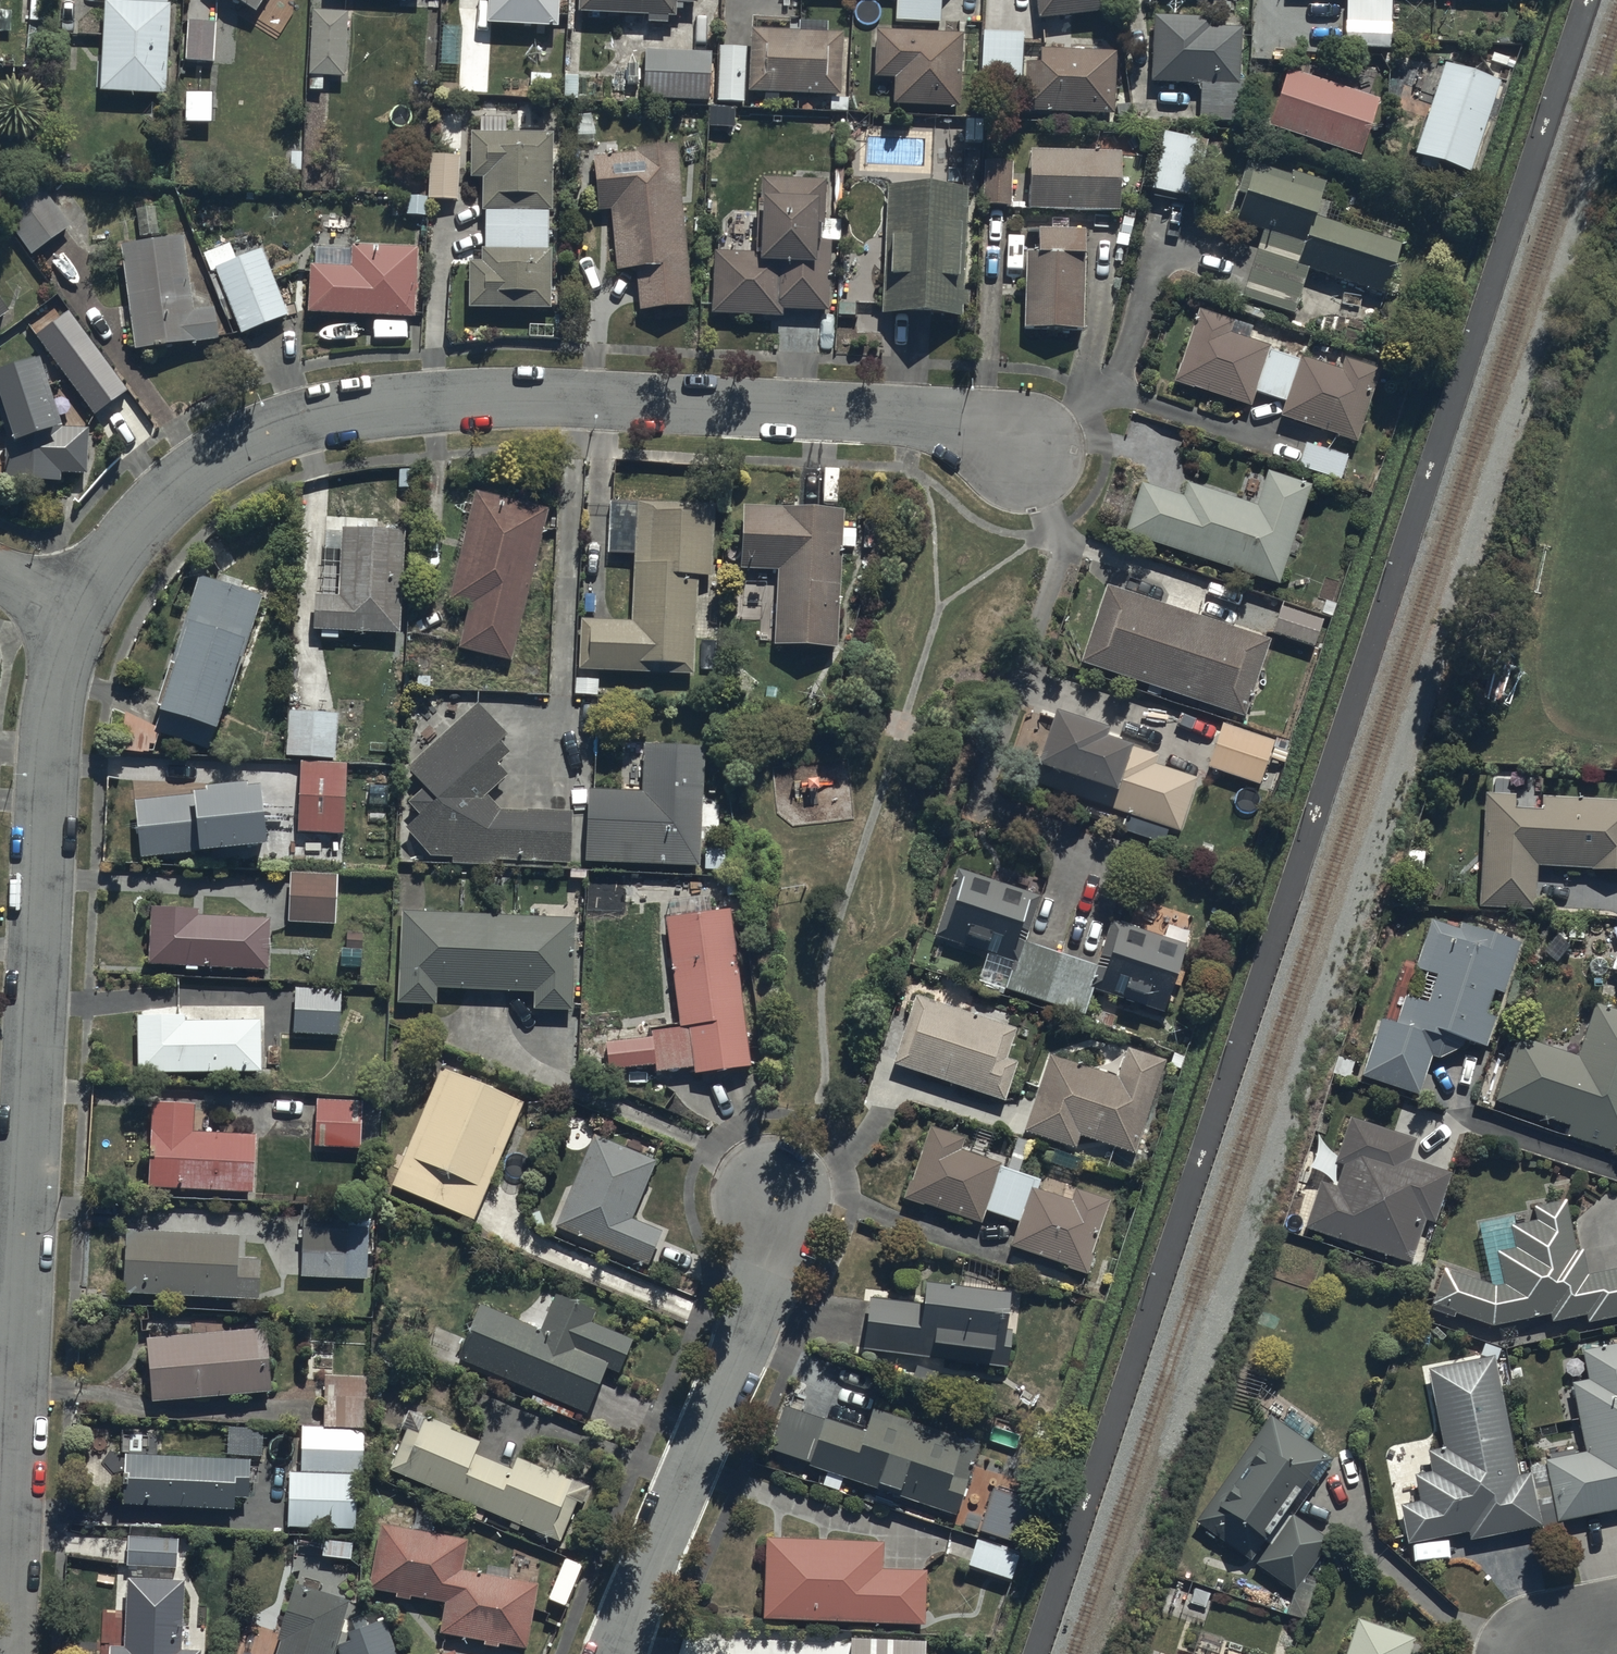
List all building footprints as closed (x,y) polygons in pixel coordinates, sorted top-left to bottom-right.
[(97,89),(165,92),(169,0),(101,0),(97,89)] [(253,9),(259,0),(239,0),(253,9)] [(486,19),(557,22),(558,0),(487,0),(486,19)] [(646,12),(646,19),(667,19),(667,12),(675,12),(675,0),(579,0),(579,10),(646,12)] [(893,18),(938,19),(938,0),(894,0),(893,18)] [(1105,0),(1035,0),(1037,14),(1106,6),(1105,0)] [(1343,43),(1388,43),(1388,0),(1343,0),(1343,43)] [(346,8),(310,7),(308,73),(344,75),(346,8)] [(1209,14),(1152,13),(1150,78),(1199,79),(1198,117),(1240,118),(1241,78),(1237,78),(1238,26),(1209,25),(1209,14)] [(216,17),(185,15),(183,57),(214,59),(216,17)] [(749,27),(748,89),(837,92),(840,30),(749,27)] [(959,30),(874,28),(872,73),(892,74),(891,101),(956,103),(959,30)] [(1021,30),(981,28),(979,73),(1019,74),(1021,30)] [(745,44),(717,44),(715,99),(744,100),(745,44)] [(1129,103),(1112,102),(1114,49),(1038,46),(1037,60),(1023,60),(1021,107),(1110,110),(1109,120),(1129,121),(1129,103)] [(710,48),(644,47),(643,97),(709,98),(710,48)] [(1497,77),(1442,59),(1412,151),(1467,169),(1497,77)] [(1283,66),(1265,121),(1356,151),(1374,96),(1283,66)] [(485,244),(547,245),(547,207),(551,207),(551,128),(505,128),(504,113),(478,115),(478,128),(469,128),(469,174),(480,174),(480,207),(486,207),(485,244)] [(1206,137),(1161,127),(1149,185),(1193,195),(1206,137)] [(636,149),(592,151),(597,208),(611,207),(616,266),(635,264),(638,307),(691,303),(677,141),(636,144),(636,149)] [(1118,149),(1027,148),(1026,205),(1117,207),(1118,149)] [(459,151),(428,151),(427,197),(459,197),(459,151)] [(1012,159),(981,159),(980,200),(1011,201),(1012,159)] [(1229,216),(1262,227),(1242,293),(1293,309),(1306,264),(1380,288),(1395,241),(1311,214),(1321,183),(1247,159),(1229,216)] [(29,251),(69,222),(31,170),(0,193),(0,212),(29,251)] [(756,248),(712,248),(712,311),(780,312),(780,307),(826,307),(826,248),(812,248),(812,235),(817,235),(817,212),(822,212),(822,177),(757,176),(756,248)] [(887,182),(882,311),(967,314),(968,288),(960,288),(965,185),(887,182)] [(1037,231),(1036,255),(1024,255),(1022,330),(1081,331),(1083,256),(1083,233),(1037,231)] [(182,232),(119,239),(132,346),(217,336),(213,303),(191,306),(182,232)] [(208,268),(215,266),(240,329),(286,311),(261,245),(234,255),(228,241),(201,252),(208,268)] [(351,246),(314,245),(313,260),(309,260),(306,310),(413,314),(416,245),(351,243),(351,246)] [(547,245),(485,244),(480,244),(479,258),(469,258),(468,305),(550,305),(550,245),(547,245)] [(1268,344),(1246,337),(1251,324),(1195,306),(1194,311),(1172,377),(1249,402),(1253,389),(1284,399),(1298,358),(1267,348),(1268,344)] [(35,335),(94,414),(127,389),(68,310),(35,335)] [(0,362),(0,400),(6,417),(3,418),(3,477),(60,477),(60,471),(86,471),(87,423),(57,422),(35,352),(0,362)] [(1298,358),(1284,399),(1279,414),(1354,438),(1377,367),(1344,356),(1340,367),(1300,354),(1298,358)] [(1305,440),(1297,464),(1337,479),(1346,454),(1305,440)] [(1140,480),(1123,530),(1233,567),(1230,577),(1244,582),(1247,572),(1275,581),(1308,484),(1266,470),(1255,503),(1186,480),(1182,494),(1140,480)] [(474,489),(448,595),(468,600),(457,644),(510,657),(547,507),(474,489)] [(635,498),(629,618),(580,616),(577,667),(692,673),(697,573),(711,574),(715,501),(635,498)] [(773,641),(835,644),(838,546),(856,546),(856,526),(840,525),(841,506),(742,502),(740,567),(776,568),(773,641)] [(314,592),(312,625),(399,629),(403,528),(341,525),(338,593),(314,592)] [(160,706),(153,728),(208,747),(243,644),(246,645),(264,595),(197,572),(181,621),(186,622),(158,705),(160,706)] [(1267,638),(1104,583),(1078,659),(1242,715),(1267,638)] [(1277,605),(1269,629),(1312,643),(1319,618),(1277,605)] [(571,807),(497,806),(485,795),(509,773),(497,761),(511,749),(501,738),(505,734),(476,701),(406,765),(424,785),(408,799),(421,813),(405,827),(430,855),(450,855),(450,865),(570,866),(571,807)] [(1049,786),(1178,828),(1195,777),(1153,763),(1156,754),(1125,744),(1126,741),(1100,732),(1103,724),(1050,706),(1032,759),(1055,767),(1049,786)] [(336,710),(288,708),(284,752),(334,754),(336,710)] [(1216,723),(1203,765),(1257,782),(1271,740),(1216,723)] [(732,847),(699,846),(702,743),(641,741),(640,786),(587,785),(585,861),(693,864),(693,867),(732,867),(732,847)] [(346,760),(300,758),(297,830),(303,831),(303,850),(343,851),(346,760)] [(191,792),(134,797),(140,854),(204,847),(204,844),(263,838),(257,779),(247,780),(247,776),(204,781),(204,785),(191,786),(191,792)] [(1489,793),(1481,904),(1533,906),(1540,872),(1616,871),(1616,806),(1489,793)] [(934,931),(1013,958),(1004,987),(1080,1013),(1089,986),(1160,1010),(1183,942),(1111,917),(1094,964),(1022,939),(1038,894),(956,866),(934,931)] [(336,872),(289,870),(287,919),(334,921),(336,872)] [(269,914),(197,911),(197,906),(150,904),(148,962),(267,967),(269,914)] [(731,905),(662,915),(677,1018),(647,1022),(648,1032),(605,1038),(610,1071),(654,1065),(655,1071),(696,1065),(697,1072),(754,1064),(731,905)] [(574,916),(401,908),(395,1003),(437,1005),(438,988),(531,993),(531,1007),(570,1009),(574,916)] [(1487,1013),(1496,989),(1501,990),(1518,942),(1461,921),(1458,929),(1431,918),(1412,965),(1424,970),(1413,997),(1405,994),(1393,1022),(1379,1016),(1361,1073),(1417,1090),(1429,1053),(1437,1056),(1466,1038),(1482,1045),(1494,1016),(1487,1013)] [(338,1034),(341,988),(295,985),(292,1031),(338,1034)] [(1013,1026),(913,994),(891,1062),(1003,1098),(1015,1059),(1004,1056),(1013,1026)] [(1592,1007),(1578,1050),(1519,1031),(1493,1106),(1616,1143),(1616,1013),(1592,1007)] [(184,1013),(136,1014),(137,1071),(261,1069),(260,1017),(184,1018),(184,1013)] [(1115,1073),(1047,1052),(1022,1128),(1074,1146),(1078,1134),(1134,1152),(1164,1058),(1124,1044),(1115,1073)] [(472,1219),(522,1099),(428,1060),(419,1082),(430,1087),(390,1185),(472,1219)] [(362,1098),(314,1097),(313,1145),(360,1146),(362,1098)] [(252,1191),(255,1133),(192,1130),(193,1100),(150,1098),(146,1186),(252,1191)] [(1412,1135),(1348,1114),(1332,1160),(1340,1163),(1332,1185),(1320,1181),(1305,1228),(1409,1262),(1423,1220),(1430,1222),(1448,1169),(1406,1155),(1412,1135)] [(962,1132),(925,1119),(899,1194),(978,1220),(984,1204),(998,1161),(999,1158),(957,1144),(962,1132)] [(655,1160),(594,1133),(554,1223),(646,1264),(661,1230),(630,1216),(655,1160)] [(1073,1199),(1032,1185),(1011,1246),(1087,1271),(1111,1200),(1077,1188),(1073,1199)] [(1442,1268),(1428,1305),(1490,1325),(1547,1311),(1550,1320),(1584,1312),(1586,1321),(1616,1314),(1616,1264),(1584,1271),(1578,1247),(1572,1248),(1563,1199),(1528,1205),(1530,1220),(1510,1223),(1514,1248),(1495,1251),(1500,1282),(1490,1283),(1442,1268)] [(371,1209),(303,1207),(301,1276),(346,1277),(348,1229),(370,1230),(371,1209)] [(236,1235),(127,1228),(123,1289),(259,1299),(262,1256),(235,1254),(236,1235)] [(998,1338),(1002,1289),(916,1280),(914,1300),(866,1294),(860,1349),(1004,1365),(1006,1339),(998,1338)] [(479,1302),(457,1356),(585,1410),(604,1364),(617,1369),(631,1335),(591,1319),(596,1306),(556,1290),(540,1327),(479,1302)] [(267,1325),(145,1336),(151,1400),(273,1389),(267,1325)] [(1578,1349),(1585,1379),(1567,1382),(1582,1451),(1543,1460),(1556,1522),(1616,1509),(1616,1341),(1578,1349)] [(1516,1474),(1491,1354),(1425,1368),(1441,1445),(1424,1448),(1429,1470),(1411,1473),(1417,1500),(1398,1504),(1406,1542),(1468,1529),(1469,1538),(1538,1524),(1527,1471),(1516,1474)] [(322,1424),(362,1425),(367,1425),(368,1376),(323,1375),(322,1424)] [(1293,1405),(1280,1422),(1266,1413),(1192,1518),(1293,1588),(1328,1537),(1293,1512),(1331,1458),(1303,1438),(1315,1422),(1293,1405)] [(952,1514),(977,1444),(871,1406),(863,1430),(824,1417),(808,1462),(952,1514)] [(407,1425),(389,1468),(510,1518),(507,1526),(518,1531),(521,1523),(561,1540),(574,1508),(579,1510),(590,1484),(516,1454),(510,1467),(475,1452),(480,1440),(421,1416),(416,1428),(407,1425)] [(248,1495),(249,1456),(264,1457),(264,1428),(228,1427),(227,1455),(121,1452),(120,1504),(235,1507),(236,1495),(248,1495)] [(361,1472),(362,1428),(300,1427),(299,1471),(357,1472),(361,1472)] [(357,1472),(299,1471),(289,1471),(288,1518),(356,1519),(357,1472)] [(527,1646),(537,1580),(507,1575),(508,1567),(487,1564),(486,1571),(460,1567),(465,1534),(378,1521),(369,1586),(395,1590),(394,1595),(410,1597),(410,1595),(445,1600),(440,1632),(483,1638),(482,1643),(498,1646),(499,1642),(527,1646)] [(149,1525),(127,1524),(126,1563),(175,1564),(176,1537),(148,1536),(149,1525)] [(1007,1581),(1015,1552),(949,1532),(943,1555),(967,1562),(965,1569),(1007,1581)] [(882,1538),(765,1535),(763,1617),(925,1622),(926,1569),(881,1568),(882,1538)] [(183,1577),(127,1577),(124,1645),(107,1644),(106,1653),(199,1653),(199,1648),(181,1648),(183,1577)] [(348,1597),(294,1581),(271,1653),(331,1653),(348,1597)] [(383,1616),(346,1630),(350,1640),(335,1645),(338,1653),(397,1653),(383,1616)] [(1355,1616),(1343,1653),(1405,1653),(1411,1634),(1355,1616)] [(850,1632),(850,1653),(897,1653),(897,1633),(850,1632)]
